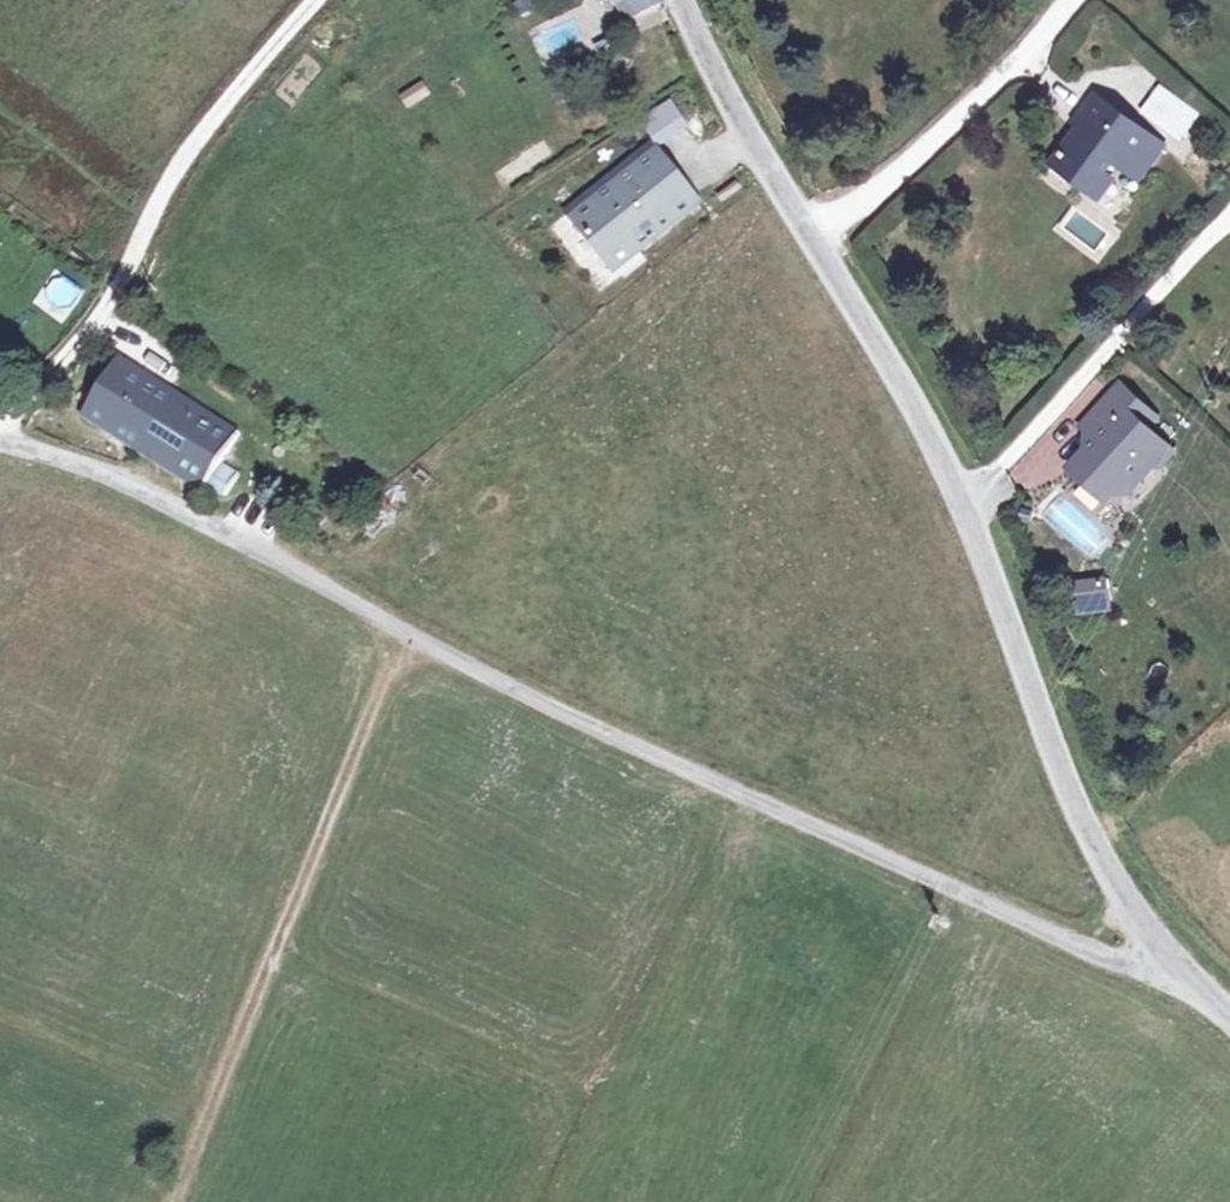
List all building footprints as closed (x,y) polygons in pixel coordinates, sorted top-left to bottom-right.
[(406,110),(429,95),(420,81),(397,95),(406,110)] [(1175,146),(1201,117),(1162,82),(1136,110),(1175,146)] [(667,131),(700,113),(685,86),(652,104),(667,131)] [(1138,181),(1163,146),(1098,98),(1082,119),(1090,125),(1087,128),(1085,126),(1056,165),(1095,194),(1116,165),(1138,181)] [(672,169),(628,121),(550,192),(595,241),(672,169)] [(114,354),(75,416),(202,491),(207,480),(226,490),(236,476),(216,465),(235,429),(114,354)] [(1163,466),(1176,452),(1142,421),(1150,411),(1122,385),(1084,427),(1098,440),(1072,469),(1086,482),(1100,483),(1115,493),(1130,493),(1154,466),(1163,466)] [(1107,502),(1115,493),(1100,483),(1086,482),(1107,502)] [(1061,493),(1041,513),(1085,556),(1104,536),(1061,493)] [(371,539),(395,515),(383,502),(358,526),(371,539)] [(1108,612),(1106,577),(1071,578),(1072,614),(1108,612)]
